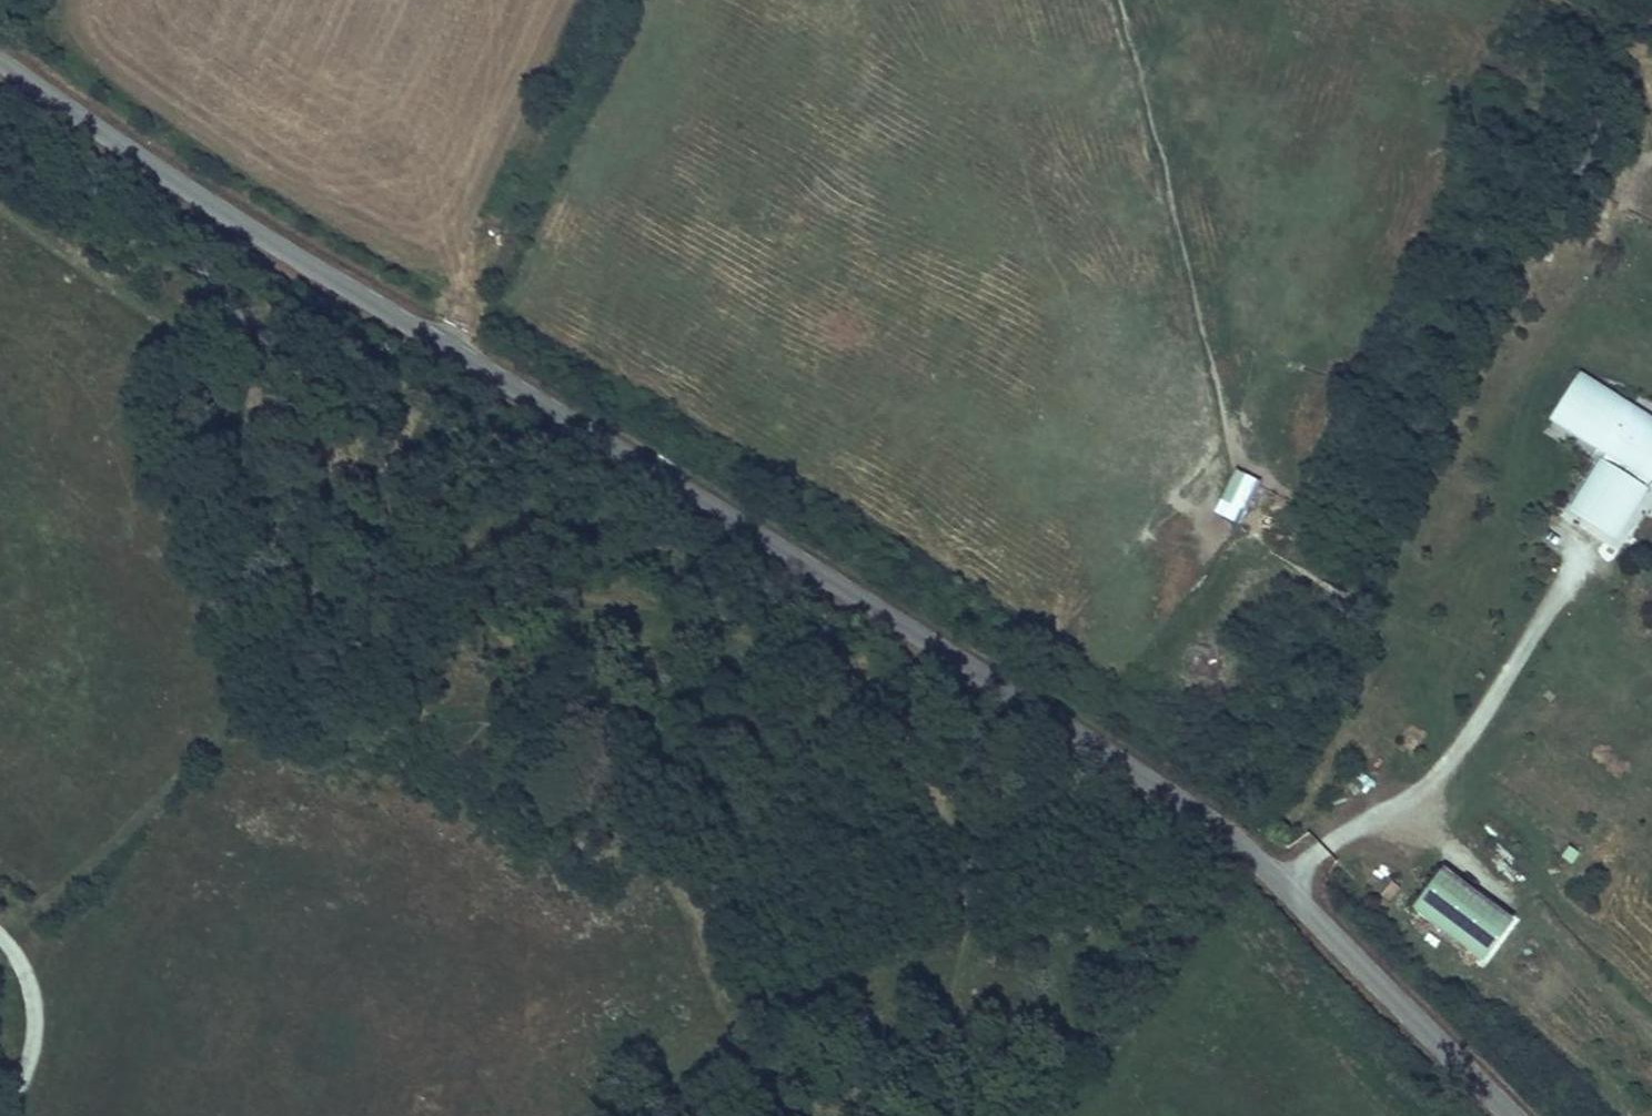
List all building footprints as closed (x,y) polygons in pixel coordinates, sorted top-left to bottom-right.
[(1599,385),(1580,374),(1554,416),(1572,428),(1599,385)] [(1599,385),(1572,428),(1610,451),(1575,508),(1618,535),(1651,480),(1651,418),(1599,385)] [(1212,509),(1237,523),(1260,479),(1235,466),(1212,509)] [(1514,920),(1446,869),(1415,909),(1483,961),(1514,920)]
